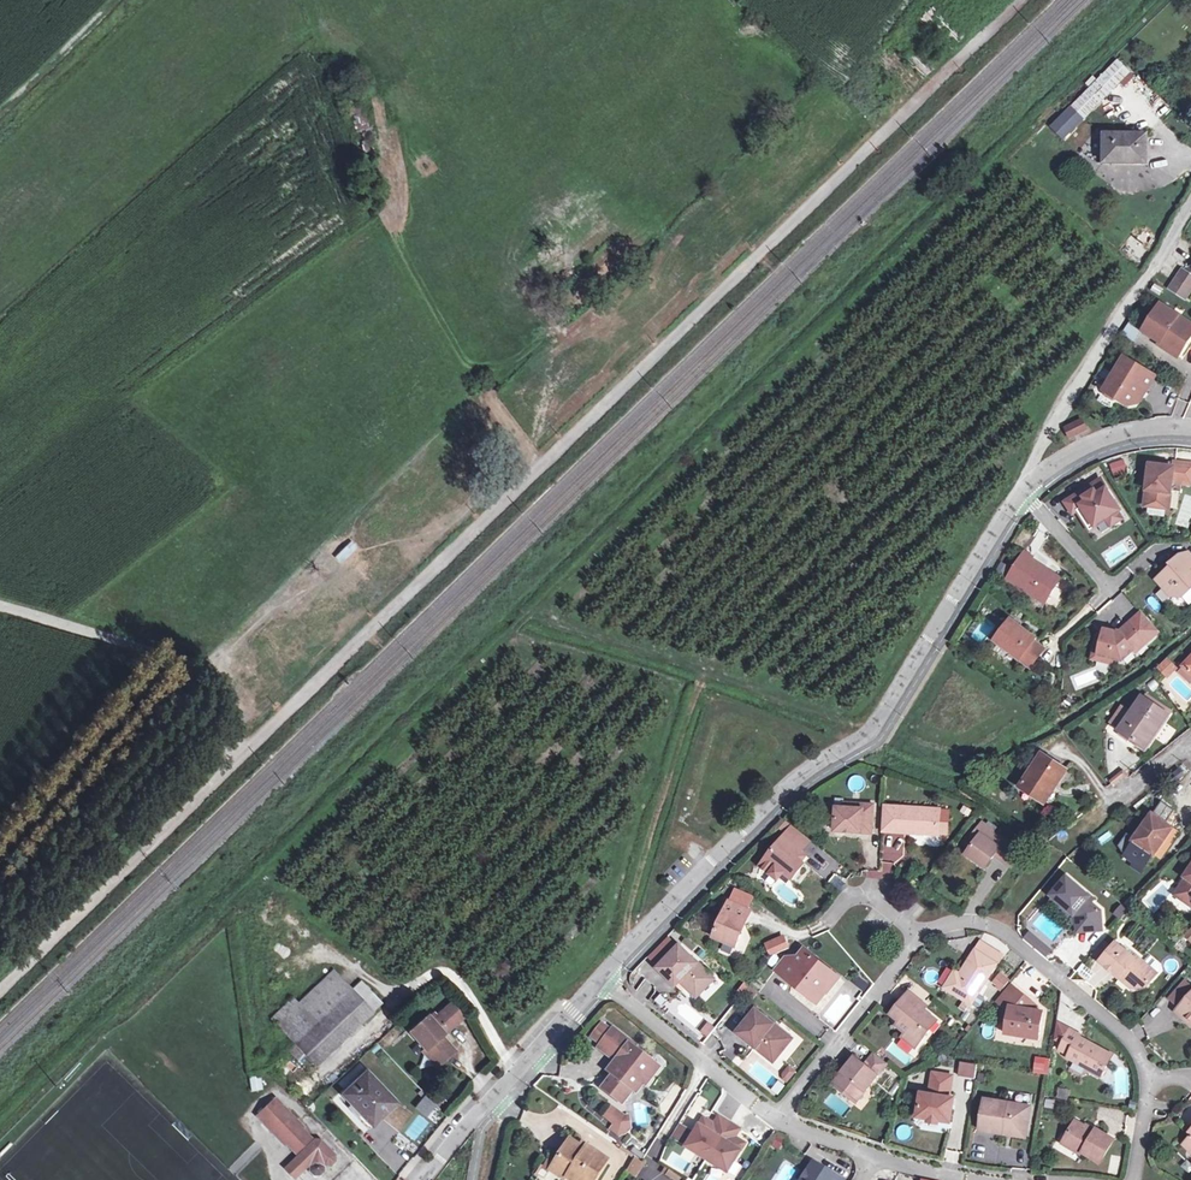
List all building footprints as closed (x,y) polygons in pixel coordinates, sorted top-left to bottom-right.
[(1052,127),(1064,138),(1120,83),(1124,87),(1134,76),(1118,60),(1052,127)] [(368,128),(366,119),(355,121),(357,130),(368,128)] [(1105,162),(1146,162),(1147,135),(1105,134),(1105,162)] [(1182,270),(1169,290),(1184,300),(1190,289),(1190,275),(1182,270)] [(1142,333),(1160,344),(1163,340),(1182,352),(1190,337),(1190,326),(1160,306),(1142,333)] [(1122,333),(1133,340),(1141,329),(1129,321),(1122,333)] [(1160,344),(1158,346),(1177,359),(1182,352),(1163,340),(1160,344)] [(1155,377),(1124,359),(1104,392),(1103,394),(1104,396),(1113,401),(1115,401),(1116,400),(1128,407),(1134,406),(1142,392),(1145,394),(1155,377)] [(1081,421),(1064,429),(1069,438),(1086,430),(1081,421)] [(1150,465),(1145,506),(1169,509),(1172,483),(1190,485),(1190,465),(1174,463),(1174,468),(1150,465)] [(1083,508),(1096,528),(1107,520),(1119,513),(1121,511),(1101,480),(1066,503),(1073,515),(1078,512),(1083,508)] [(1175,524),(1189,528),(1190,520),(1190,496),(1183,494),(1175,524)] [(1119,513),(1107,520),(1112,527),(1123,519),(1119,513)] [(341,562),(357,546),(351,540),(335,556),(341,562)] [(1116,560),(1125,554),(1120,545),(1111,551),(1116,560)] [(1026,552),(1008,579),(1046,603),(1062,579),(1032,560),(1034,557),(1026,552)] [(1180,556),(1190,568),(1190,555),(1189,553),(1180,556)] [(1158,580),(1173,597),(1183,597),(1190,590),(1190,572),(1190,571),(1190,570),(1190,568),(1180,556),(1171,564),(1173,566),(1158,580)] [(1154,624),(1143,612),(1120,633),(1107,630),(1105,638),(1101,655),(1116,659),(1124,661),(1136,650),(1138,652),(1152,640),(1145,632),(1154,624)] [(1012,620),(996,641),(1032,668),(1046,649),(1035,641),(1037,639),(1012,620)] [(1101,655),(1105,638),(1099,637),(1094,660),(1115,665),(1116,659),(1101,655)] [(1168,659),(1159,668),(1167,676),(1175,668),(1168,659)] [(1179,672),(1190,683),(1190,682),(1190,672),(1185,666),(1179,672)] [(1167,714),(1141,697),(1130,712),(1121,706),(1111,722),(1120,727),(1119,729),(1144,747),(1167,714)] [(1020,787),(1042,802),(1053,786),(1056,787),(1067,770),(1042,753),(1020,787)] [(1125,769),(1108,777),(1112,785),(1129,776),(1125,769)] [(1053,786),(1042,802),(1045,803),(1056,787),(1053,786)] [(1127,833),(1118,846),(1125,855),(1135,862),(1146,865),(1153,854),(1154,855),(1173,828),(1166,823),(1175,810),(1162,801),(1153,814),(1152,813),(1135,838),(1127,833)] [(835,831),(862,833),(862,829),(872,829),(873,805),(844,803),(844,807),(831,807),(831,817),(836,817),(835,831)] [(884,806),(883,813),(898,814),(899,807),(884,806)] [(898,814),(883,813),(882,831),(939,835),(941,809),(899,807),(898,814)] [(981,835),(975,843),(967,853),(985,867),(995,853),(1004,860),(1013,849),(1015,846),(983,823),(976,832),(981,835)] [(761,865),(772,874),(777,867),(784,873),(792,879),(805,863),(802,861),(797,857),(801,852),(810,840),(793,826),(761,865)] [(970,839),(975,843),(981,835),(976,832),(970,839)] [(1013,849),(1004,860),(1004,861),(1010,865),(1019,854),(1013,849)] [(681,852),(661,873),(671,883),(692,862),(681,852)] [(797,857),(802,861),(806,856),(801,852),(797,857)] [(1146,865),(1135,862),(1130,869),(1139,875),(1146,865)] [(777,867),(772,874),(779,880),(784,873),(777,867)] [(1185,876),(1187,878),(1178,891),(1178,896),(1190,904),(1190,868),(1185,876)] [(1067,877),(1052,895),(1077,917),(1077,928),(1089,927),(1089,931),(1102,930),(1100,910),(1091,903),(1087,899),(1090,896),(1067,877)] [(741,934),(739,930),(748,909),(729,900),(713,936),(735,946),(741,934)] [(1122,904),(1112,911),(1119,919),(1128,912),(1122,904)] [(1041,943),(1030,933),(1025,939),(1036,949),(1041,943)] [(768,944),(773,955),(789,948),(784,937),(768,944)] [(677,946),(669,939),(651,958),(658,965),(677,946)] [(980,942),(975,950),(997,964),(1002,955),(980,942)] [(1100,962),(1119,977),(1121,975),(1135,987),(1146,986),(1150,981),(1147,978),(1153,970),(1136,956),(1134,958),(1117,943),(1100,962)] [(697,988),(704,988),(714,978),(679,944),(677,946),(658,965),(657,967),(666,976),(668,974),(677,983),(679,981),(692,993),(697,988)] [(804,948),(792,963),(782,975),(793,983),(794,981),(802,988),(801,990),(817,1003),(825,994),(824,981),(832,970),(804,948)] [(997,964),(975,950),(960,974),(950,991),(971,1004),(997,964)] [(775,969),(782,975),(792,963),(785,957),(775,969)] [(1077,975),(1091,978),(1093,968),(1079,965),(1077,975)] [(840,977),(832,970),(824,981),(825,994),(826,995),(840,977)] [(1157,973),(1153,970),(1147,978),(1150,981),(1157,973)] [(945,987),(950,991),(960,974),(955,971),(945,987)] [(317,1023),(295,1045),(316,1067),(373,1013),(383,1004),(361,981),(352,990),(335,972),(310,996),(313,998),(302,1008),(317,1023)] [(675,985),(677,983),(668,974),(666,976),(675,985)] [(1003,989),(1009,981),(1001,975),(995,982),(1003,989)] [(1131,988),(1135,987),(1121,975),(1119,977),(1131,988)] [(751,1000),(758,991),(744,981),(737,990),(751,1000)] [(1179,1007),(1190,994),(1190,986),(1185,981),(1170,998),(1179,1007)] [(1043,1012),(1034,1010),(1035,1004),(1012,985),(999,1002),(1007,1009),(1010,1009),(1007,1030),(1039,1036),(1043,1012)] [(696,997),(704,988),(697,988),(692,993),(696,997)] [(916,1047),(930,1030),(925,1026),(933,1017),(924,1010),(920,1007),(923,1003),(909,992),(892,1014),(900,1021),(897,1025),(906,1032),(903,1037),(916,1047)] [(1179,1007),(1176,1011),(1184,1018),(1186,1016),(1190,1020),(1190,994),(1179,1007)] [(317,1023),(302,1008),(292,998),(270,1019),(295,1045),(317,1023)] [(432,1022),(429,1019),(428,1017),(410,1033),(426,1050),(428,1048),(441,1063),(454,1052),(441,1037),(462,1018),(451,1005),(436,1018),(432,1022)] [(759,1042),(777,1057),(792,1038),(756,1009),(737,1032),(755,1047),(759,1042)] [(925,1026),(930,1030),(937,1020),(933,1017),(925,1026)] [(710,1023),(702,1032),(707,1036),(714,1027),(710,1023)] [(1056,1039),(1063,1043),(1070,1030),(1059,1023),(1056,1039)] [(602,1088),(612,1096),(615,1092),(625,1100),(633,1090),(636,1092),(643,1083),(646,1085),(659,1067),(629,1044),(631,1042),(613,1029),(599,1048),(616,1061),(613,1064),(619,1069),(616,1073),(614,1073),(613,1074),(602,1088)] [(1080,1037),(1081,1035),(1070,1030),(1063,1043),(1060,1049),(1069,1055),(1068,1057),(1101,1076),(1112,1055),(1080,1037)] [(773,1062),(777,1057),(759,1042),(755,1047),(773,1062)] [(482,1065),(490,1061),(482,1047),(474,1052),(482,1065)] [(437,1068),(441,1063),(428,1048),(426,1050),(423,1052),(437,1068)] [(862,1089),(865,1091),(878,1075),(875,1073),(878,1069),(881,1071),(887,1063),(875,1053),(865,1065),(855,1056),(833,1084),(845,1093),(846,1092),(854,1099),(862,1089)] [(1048,1074),(1050,1058),(1035,1055),(1032,1072),(1048,1074)] [(960,1060),(957,1074),(974,1077),(977,1064),(960,1060)] [(779,1073),(787,1081),(797,1072),(789,1063),(779,1073)] [(619,1069),(613,1064),(608,1071),(613,1074),(614,1073),(616,1073),(619,1069)] [(259,1072),(248,1074),(251,1092),(262,1090),(259,1072)] [(396,1104),(366,1073),(343,1095),(372,1126),(396,1104)] [(949,1109),(951,1098),(949,1097),(953,1076),(933,1073),(930,1094),(922,1093),(918,1117),(929,1118),(940,1120),(951,1122),(953,1109),(949,1109)] [(1057,1098),(1069,1099),(1069,1089),(1058,1088),(1057,1098)] [(856,1102),(865,1091),(862,1089),(854,1099),(853,1100),(856,1102)] [(615,1092),(612,1096),(622,1104),(625,1100),(615,1092)] [(414,1106),(429,1120),(440,1110),(425,1095),(414,1106)] [(300,1125),(275,1099),(257,1117),(263,1123),(265,1121),(271,1128),(270,1130),(281,1141),(282,1140),(286,1144),(301,1130),(298,1126),(300,1125)] [(980,1130),(1003,1134),(1004,1128),(1027,1131),(1031,1106),(984,1099),(980,1130)] [(612,1107),(605,1117),(620,1129),(631,1127),(629,1116),(624,1117),(612,1107)] [(686,1146),(686,1147),(727,1173),(745,1144),(734,1138),(739,1130),(719,1117),(714,1125),(704,1118),(694,1134),(686,1146)] [(1100,1163),(1114,1139),(1096,1129),(1094,1132),(1075,1120),(1062,1143),(1082,1155),(1083,1152),(1100,1163)] [(673,1138),(686,1146),(694,1134),(681,1126),(673,1138)] [(1026,1137),(1027,1131),(1004,1128),(1003,1134),(1026,1137)] [(309,1138),(301,1130),(286,1144),(294,1152),(309,1138)] [(775,1135),(771,1146),(781,1149),(784,1138),(775,1135)] [(320,1162),(325,1166),(331,1166),(335,1162),(335,1155),(331,1151),(325,1150),(325,1144),(320,1140),(314,1139),(309,1144),(309,1150),(303,1150),(298,1154),(298,1160),(292,1160),(288,1165),(287,1171),(292,1176),(298,1176),(303,1172),(304,1166),(309,1166),(313,1162),(320,1162)] [(554,1165),(567,1174),(577,1179),(595,1179),(608,1161),(587,1147),(583,1152),(568,1142),(554,1165)] [(633,1142),(622,1147),(630,1152),(633,1148),(635,1147),(635,1146),(633,1142)] [(645,1154),(647,1151),(641,1148),(637,1150),(635,1146),(635,1147),(633,1148),(630,1152),(634,1154),(642,1160),(645,1154)] [(947,1149),(944,1158),(958,1163),(962,1154),(947,1149)] [(633,1157),(625,1169),(633,1174),(641,1162),(633,1157)] [(325,1172),(325,1166),(320,1162),(313,1162),(309,1166),(309,1172),(313,1177),(320,1177),(325,1172)] [(836,1176),(836,1177),(813,1162),(802,1179),(842,1179),(836,1176)] [(563,1179),(567,1174),(554,1165),(550,1171),(563,1179)] [(665,1168),(662,1173),(673,1179),(681,1179),(682,1179),(665,1168)]
